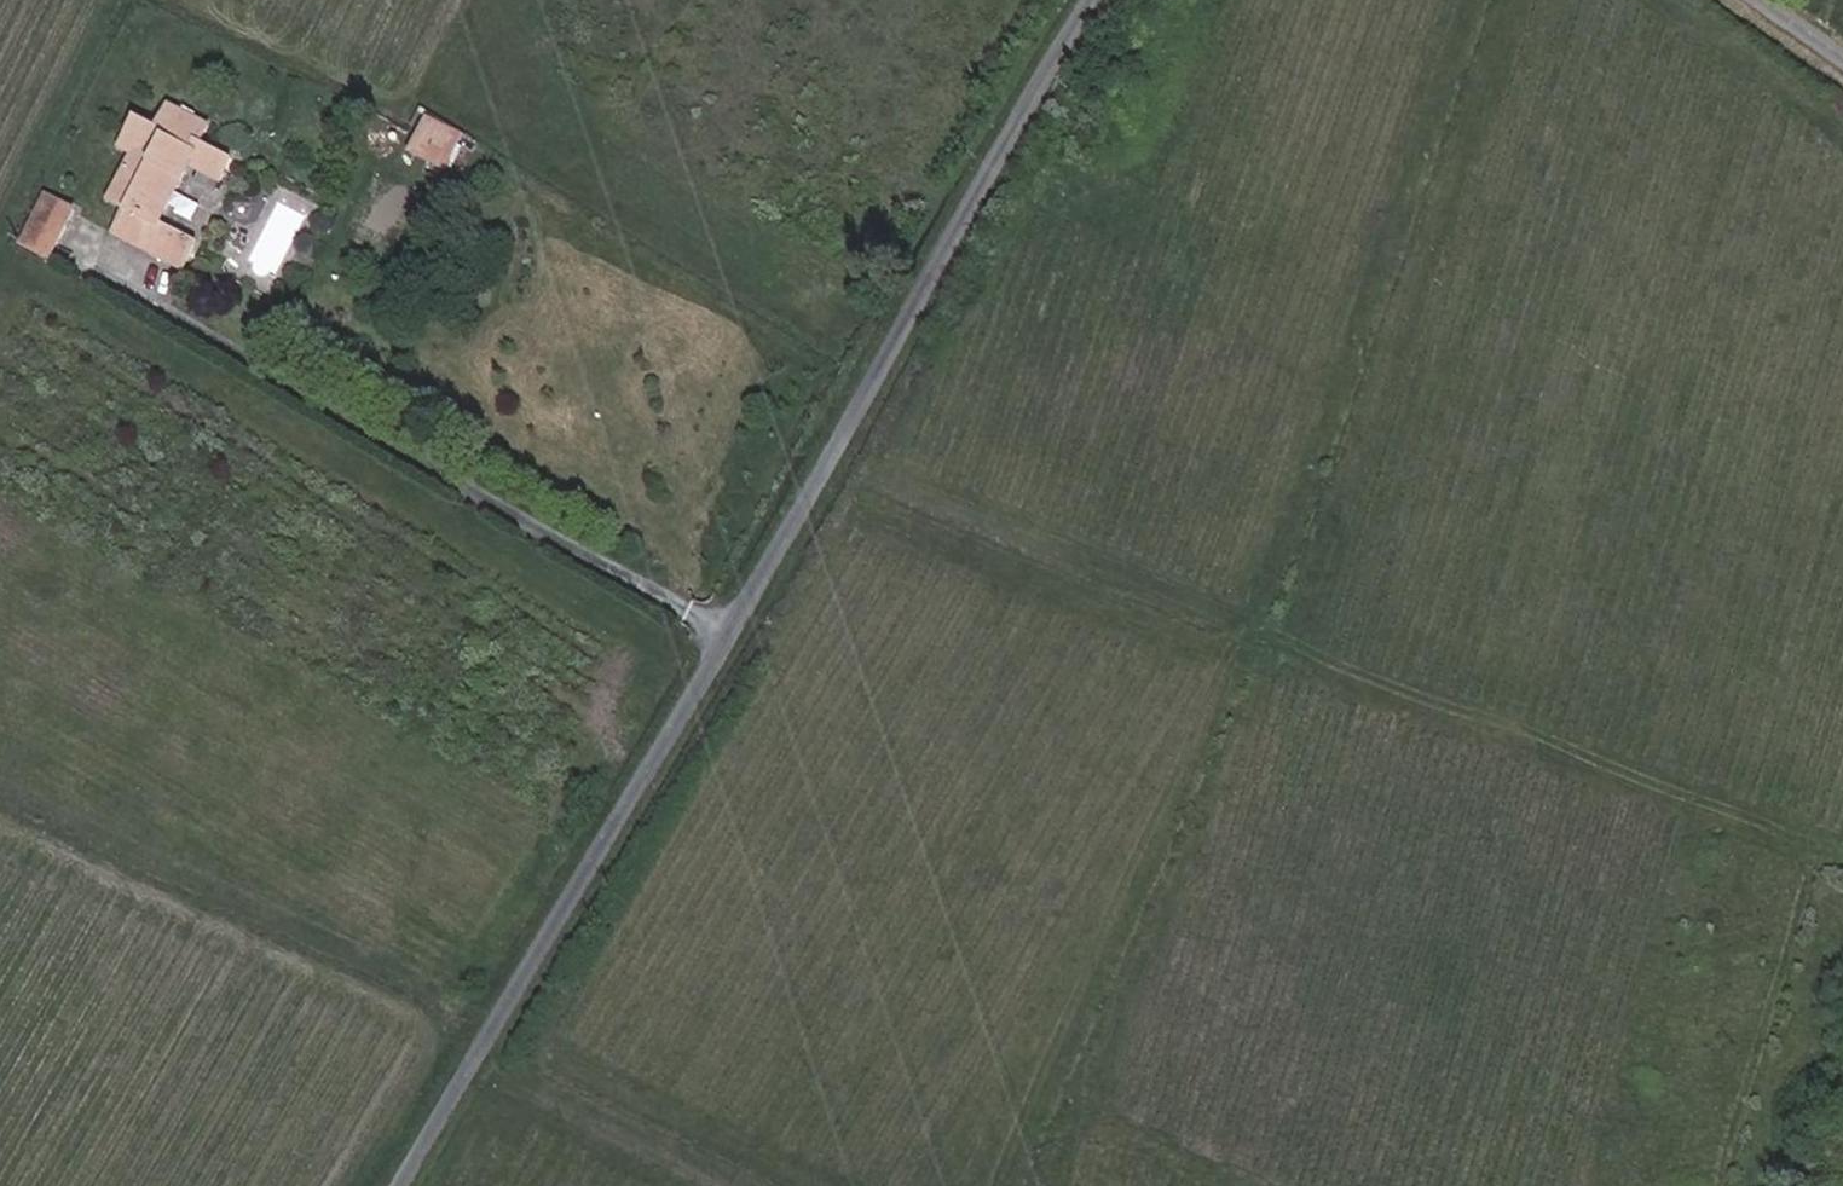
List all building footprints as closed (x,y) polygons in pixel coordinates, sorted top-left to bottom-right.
[(224,176),(234,155),(203,138),(210,124),(174,104),(165,120),(142,107),(125,140),(138,146),(114,195),(128,203),(114,230),(185,266),(200,236),(164,217),(192,160),(224,176)] [(427,113),(411,152),(454,170),(470,130),(427,113)] [(48,188),(21,243),(59,261),(85,206),(48,188)]
